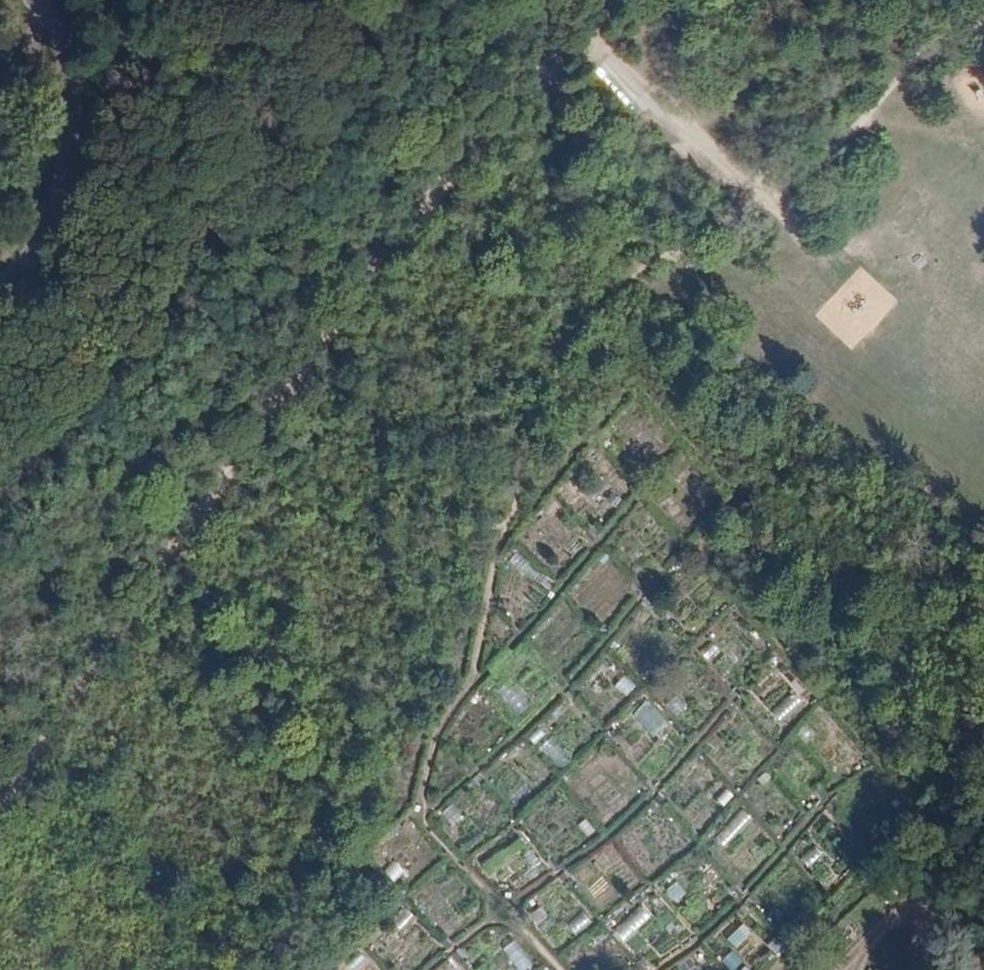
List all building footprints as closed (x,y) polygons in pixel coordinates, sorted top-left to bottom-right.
[(516,713),(529,704),(514,685),(502,693),(516,713)] [(807,704),(796,691),(773,709),(784,722),(807,704)] [(675,718),(688,709),(679,697),(667,705),(675,718)] [(563,767),(574,756),(556,740),(546,751),(563,767)] [(740,799),(731,787),(712,801),(721,813),(740,799)] [(756,821),(745,811),(719,840),(731,850),(756,821)] [(829,855),(820,843),(801,858),(811,869),(829,855)] [(417,919),(408,908),(389,922),(399,934),(417,919)] [(648,924),(639,912),(620,927),(629,939),(648,924)] [(531,964),(517,944),(505,953),(517,969),(522,969),(531,964)]
